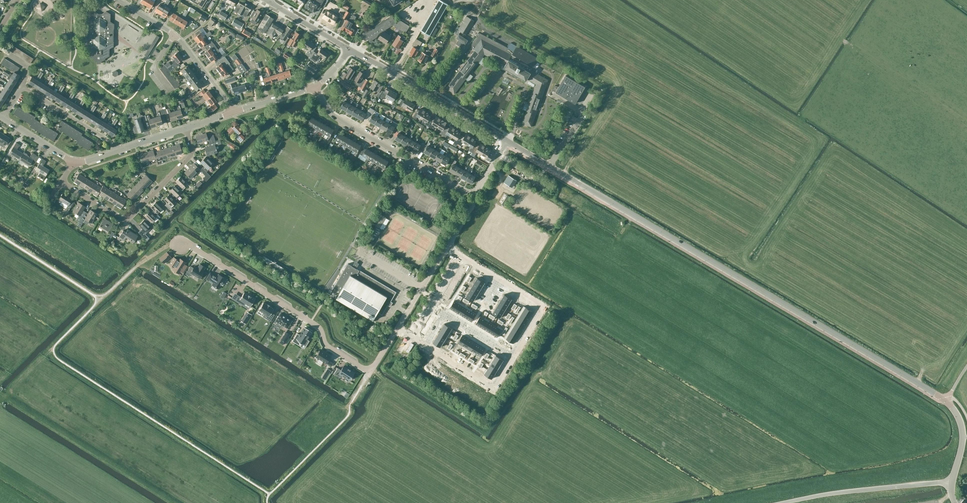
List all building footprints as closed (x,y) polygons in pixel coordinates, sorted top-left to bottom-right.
[(240,1),(234,10),(238,12),(238,13),(242,15),(246,17),(252,6),(240,0),(240,1)] [(306,7),(309,9),(310,9),(311,10),(315,12),(320,3),(321,4),(324,0),(310,0),(306,7)] [(421,30),(430,36),(448,4),(442,0),(439,0),(421,30)] [(40,2),(36,8),(42,11),(45,6),(40,2)] [(167,6),(168,3),(165,2),(164,5),(163,4),(162,4),(160,3),(159,4),(155,10),(160,13),(164,7),(165,5),(167,6)] [(165,17),(169,10),(170,9),(167,6),(165,5),(164,7),(160,13),(165,17)] [(253,10),(250,17),(252,18),(251,21),(256,24),(257,21),(262,13),(257,10),(256,12),(253,10)] [(327,11),(323,17),(334,24),(336,20),(338,17),(338,16),(327,10),(327,11)] [(85,41),(84,46),(88,48),(88,55),(92,58),(92,59),(96,62),(101,62),(104,59),(104,58),(109,56),(109,48),(113,46),(114,24),(110,21),(110,14),(106,11),(102,13),(98,13),(94,11),(90,13),(89,21),(85,23),(85,28),(89,30),(89,39),(85,41)] [(221,11),(218,16),(224,20),(228,15),(221,11)] [(343,18),(346,20),(351,13),(347,11),(343,16),(342,18),(343,18)] [(169,19),(178,25),(182,19),(173,13),(169,19)] [(276,32),(280,35),(283,29),(271,22),(273,19),(266,14),(257,29),(273,38),(276,32)] [(353,23),(354,20),(356,16),(353,14),(349,21),(347,19),(342,29),(347,32),(353,23)] [(393,25),(402,31),(406,33),(410,26),(399,19),(397,23),(396,23),(392,15),(364,32),(363,32),(360,37),(363,39),(364,38),(366,40),(368,39),(370,41),(377,37),(379,33),(383,31),(386,29),(393,25)] [(466,35),(473,24),(474,21),(467,16),(458,30),(466,35)] [(187,22),(185,20),(182,19),(178,25),(183,28),(187,22)] [(235,19),(232,24),(241,29),(244,24),(235,19)] [(358,22),(354,20),(353,23),(347,32),(353,35),(357,30),(353,28),(355,24),(356,25),(358,22)] [(287,37),(292,30),(287,26),(280,37),(284,40),(282,43),(285,45),(290,38),(287,37)] [(252,33),(245,28),(242,32),(250,37),(252,33)] [(386,29),(383,31),(379,38),(383,41),(383,42),(386,44),(391,36),(386,32),(387,31),(386,29)] [(197,43),(205,37),(204,36),(203,35),(201,32),(200,30),(195,33),(195,34),(197,36),(194,38),(197,43)] [(294,48),(298,42),(297,42),(301,35),(296,31),(292,38),(291,38),(287,43),(294,48)] [(201,47),(204,45),(205,47),(212,42),(211,39),(209,41),(206,38),(209,36),(207,33),(204,36),(205,37),(197,43),(201,47)] [(398,47),(399,48),(406,37),(402,34),(401,36),(399,35),(393,44),(395,46),(395,47),(397,48),(398,47)] [(504,67),(513,73),(526,81),(528,78),(537,84),(523,123),(532,126),(546,86),(547,83),(548,80),(533,71),(532,70),(532,68),(534,66),(535,67),(539,60),(511,43),(508,48),(480,34),(472,44),(475,47),(474,49),(475,50),(447,87),(454,93),(485,54),(505,65),(504,67)] [(466,44),(468,40),(459,34),(457,38),(466,44)] [(305,54),(309,57),(313,51),(316,47),(313,45),(314,44),(307,39),(302,47),(308,50),(305,54)] [(418,44),(420,45),(422,42),(416,39),(412,46),(413,46),(409,54),(415,57),(419,50),(416,48),(418,44)] [(218,49),(216,47),(212,42),(205,47),(207,50),(205,52),(208,57),(214,53),(213,53),(218,49)] [(317,54),(313,51),(309,57),(309,58),(316,63),(321,56),(324,59),(328,54),(321,48),(317,54)] [(224,57),(220,52),(218,49),(213,53),(214,53),(208,57),(212,62),(215,60),(216,62),(224,57)] [(423,52),(418,59),(425,63),(431,51),(428,50),(426,54),(423,52)] [(167,68),(168,70),(170,72),(180,64),(178,62),(182,59),(177,53),(172,56),(174,59),(172,61),(173,63),(167,68)] [(218,65),(216,67),(219,72),(225,68),(225,67),(230,64),(224,56),(224,57),(216,62),(216,63),(218,65)] [(181,79),(185,76),(192,71),(188,66),(181,71),(183,74),(180,77),(181,79)] [(223,77),(229,72),(233,69),(232,67),(227,71),(225,68),(219,72),(223,77)] [(352,68),(351,68),(347,73),(345,72),(342,77),(344,78),(346,80),(347,77),(350,79),(356,71),(355,70),(356,69),(355,69),(353,67),(352,67),(352,68)] [(289,70),(283,72),(285,78),(291,75),(289,70)] [(362,71),(361,72),(361,71),(355,80),(358,81),(357,84),(361,87),(364,81),(362,80),(365,74),(365,73),(365,72),(363,70),(362,71)] [(9,76),(16,81),(20,75),(16,73),(14,72),(14,71),(12,74),(10,73),(9,74),(9,76)] [(185,84),(189,81),(195,76),(192,71),(185,76),(187,79),(184,82),(185,84)] [(118,87),(126,91),(133,78),(125,73),(118,87)] [(559,87),(555,85),(552,90),(556,92),(575,103),(585,87),(566,75),(559,87)] [(7,82),(13,86),(16,81),(9,76),(8,77),(7,78),(9,79),(7,82)] [(189,88),(192,86),(199,81),(195,76),(189,81),(191,84),(187,87),(189,88)] [(28,83),(33,86),(37,80),(38,78),(37,77),(36,77),(35,79),(31,77),(28,83)] [(366,79),(361,88),(364,90),(369,81),(366,79)] [(33,86),(39,89),(42,84),(37,80),(33,86)] [(371,87),(377,91),(379,92),(377,96),(379,97),(383,91),(381,90),(384,86),(381,84),(375,80),(371,87)] [(202,85),(199,81),(192,86),(194,89),(191,91),(192,93),(196,90),(202,85)] [(7,82),(4,88),(10,91),(13,86),(7,82)] [(232,88),(234,94),(241,92),(239,86),(235,87),(234,83),(232,83),(229,84),(231,89),(232,88)] [(39,89),(44,93),(48,87),(42,84),(39,89)] [(245,84),(239,86),(241,92),(247,90),(245,84)] [(44,93),(49,96),(53,90),(50,89),(48,87),(44,93)] [(4,88),(0,93),(6,97),(10,91),(4,88)] [(385,99),(386,97),(393,102),(397,95),(392,92),(393,91),(388,88),(385,91),(384,90),(381,96),(385,99)] [(58,94),(53,90),(49,96),(55,99),(58,94)] [(204,94),(208,99),(213,96),(208,90),(206,92),(204,90),(199,93),(201,96),(204,94)] [(64,97),(58,94),(55,99),(60,103),(64,97)] [(217,101),(213,96),(208,99),(206,101),(209,104),(210,103),(211,104),(206,108),(209,112),(213,111),(217,107),(214,103),(217,101)] [(67,99),(64,97),(60,103),(65,106),(69,100),(67,99)] [(344,101),(340,107),(346,111),(350,104),(349,104),(346,102),(348,98),(346,97),(343,101),(344,101)] [(402,106),(402,105),(412,111),(415,105),(406,99),(405,101),(402,99),(399,105),(402,106)] [(65,106),(71,109),(74,104),(71,102),(69,100),(65,106)] [(351,100),(349,104),(350,104),(346,111),(352,114),(355,107),(354,107),(351,105),(353,101),(351,100)] [(356,103),(354,107),(355,107),(352,114),(357,117),(361,110),(360,110),(357,108),(359,104),(356,103)] [(364,117),(366,119),(375,104),(373,103),(366,114),(362,111),(364,107),(362,106),(360,110),(361,110),(357,117),(363,120),(364,117)] [(80,107),(74,104),(71,109),(76,113),(80,107)] [(369,121),(375,124),(379,117),(378,117),(374,115),(376,111),(374,110),(377,105),(375,104),(366,119),(369,120),(369,121)] [(179,110),(175,111),(177,119),(183,117),(180,109),(181,109),(179,105),(177,105),(179,110)] [(18,106),(13,114),(19,117),(24,110),(18,106)] [(80,107),(76,113),(81,116),(85,110),(80,107)] [(171,121),(177,119),(175,111),(170,112),(169,108),(167,109),(168,113),(169,113),(171,121)] [(418,116),(422,119),(427,111),(423,109),(421,108),(420,111),(418,109),(413,117),(416,120),(418,116)] [(19,117),(25,121),(30,113),(24,110),(19,117)] [(81,116),(87,119),(90,114),(85,110),(81,116)] [(158,116),(154,117),(157,126),(163,124),(160,116),(161,116),(159,111),(157,112),(158,116)] [(427,121),(425,124),(428,126),(433,118),(431,117),(432,115),(430,113),(427,111),(422,119),(427,121)] [(30,113),(25,121),(31,125),(34,119),(35,117),(30,113)] [(379,117),(375,124),(380,127),(384,121),(383,120),(380,118),(382,114),(380,113),(378,117),(379,117)] [(90,114),(87,119),(92,123),(96,117),(90,114)] [(148,120),(151,127),(157,126),(154,117),(150,119),(149,115),(147,115),(148,120)] [(98,119),(96,117),(92,123),(97,126),(101,120),(102,118),(100,116),(98,119)] [(383,120),(384,121),(380,127),(386,130),(390,124),(389,123),(385,121),(387,118),(385,116),(383,120)] [(435,119),(433,118),(428,126),(431,128),(434,124),(438,127),(443,119),(439,117),(437,116),(435,119)] [(136,126),(133,127),(135,133),(138,132),(144,130),(142,122),(143,122),(141,117),(136,119),(134,120),(136,124),(136,126)] [(308,123),(308,124),(312,126),(310,129),(312,131),(314,127),(313,127),(317,120),(312,117),(308,123)] [(101,120),(97,126),(103,129),(106,124),(106,123),(107,121),(103,119),(103,118),(102,118),(101,120)] [(34,119),(31,125),(30,126),(36,130),(40,122),(34,119)] [(440,133),(443,135),(448,127),(445,126),(447,123),(446,121),(443,119),(438,127),(442,129),(440,133)] [(317,120),(313,127),(314,127),(318,129),(316,133),(318,134),(320,130),(319,130),(323,123),(317,120)] [(394,134),(397,128),(391,124),(393,121),(391,120),(389,123),(390,124),(386,130),(391,134),(392,133),(394,134)] [(57,128),(64,133),(69,125),(62,121),(57,128)] [(36,130),(41,134),(46,126),(40,122),(36,130)] [(235,130),(237,132),(235,134),(239,138),(242,136),(239,133),(242,130),(239,126),(240,125),(238,123),(236,124),(232,128),(232,127),(228,131),(231,134),(235,130)] [(323,123),(319,130),(320,130),(323,132),(321,136),(323,137),(325,133),(324,133),(328,126),(323,123)] [(112,127),(106,124),(103,129),(108,133),(112,127)] [(75,129),(69,125),(64,133),(71,137),(75,129)] [(46,126),(41,134),(47,137),(52,130),(46,126)] [(328,126),(324,133),(325,133),(329,135),(327,139),(329,140),(331,136),(330,136),(332,134),(334,130),(332,128),(328,126)] [(448,134),(452,136),(457,128),(453,126),(453,127),(451,126),(450,128),(448,127),(443,135),(446,137),(448,134)] [(113,136),(117,130),(112,127),(108,133),(113,136)] [(395,139),(401,142),(405,136),(404,135),(400,133),(403,130),(401,128),(400,130),(398,129),(397,131),(398,132),(399,133),(395,139)] [(460,131),(460,130),(457,128),(452,136),(456,139),(454,142),(453,145),(456,146),(458,144),(462,136),(460,135),(462,132),(460,131)] [(77,141),(81,135),(82,134),(75,129),(71,137),(77,141)] [(58,134),(52,130),(47,137),(53,141),(58,134)] [(404,135),(405,136),(401,142),(406,146),(410,139),(409,138),(406,136),(408,133),(406,131),(404,135)] [(9,145),(6,143),(9,139),(3,135),(4,134),(0,132),(0,145),(3,147),(2,149),(5,151),(9,145)] [(198,143),(208,140),(209,144),(213,142),(211,135),(207,137),(206,133),(196,136),(198,143)] [(339,133),(335,139),(340,142),(338,145),(340,146),(342,143),(341,142),(344,136),(339,133)] [(242,135),(242,136),(239,138),(235,134),(233,135),(240,143),(245,138),(242,135)] [(464,137),(462,136),(458,144),(461,146),(463,142),(467,144),(472,136),(469,134),(468,135),(466,134),(464,137)] [(76,143),(82,147),(87,139),(81,135),(77,141),(76,143)] [(411,135),(409,138),(410,139),(406,146),(412,149),(416,142),(415,141),(411,139),(413,136),(411,135)] [(344,136),(341,142),(342,143),(345,145),(343,149),(345,150),(347,146),(346,146),(350,139),(344,136)] [(469,151),(473,153),(477,145),(475,143),(477,140),(475,139),(476,138),(472,136),(467,144),(472,147),(469,151)] [(415,141),(416,142),(412,149),(417,152),(419,148),(422,150),(425,144),(423,143),(421,145),(417,143),(419,139),(417,138),(415,141)] [(93,143),(87,139),(82,147),(88,150),(93,143)] [(350,139),(346,146),(347,146),(351,148),(349,152),(351,153),(353,149),(352,149),(355,142),(350,139)] [(220,141),(215,142),(209,144),(210,147),(205,148),(207,155),(217,152),(215,145),(217,145),(221,144),(220,141)] [(434,149),(433,148),(429,146),(431,143),(429,141),(427,145),(425,144),(422,150),(424,151),(424,152),(430,155),(434,149)] [(9,154),(19,160),(23,153),(17,149),(20,145),(16,142),(9,154)] [(355,142),(352,149),(353,149),(356,151),(354,155),(356,156),(358,153),(357,152),(360,147),(361,145),(355,142)] [(476,155),(478,152),(482,154),(487,146),(483,144),(481,143),(479,146),(477,145),(473,153),(476,155)] [(180,144),(173,146),(176,155),(183,153),(180,144)] [(434,149),(430,155),(435,159),(439,152),(438,151),(435,149),(437,146),(435,145),(433,148),(434,149)] [(170,157),(176,155),(173,146),(167,148),(170,157)] [(490,148),(487,146),(482,154),(486,157),(484,160),(488,162),(493,153),(490,152),(492,150),(490,149),(490,148)] [(167,148),(160,150),(163,159),(170,157),(167,148)] [(445,155),(444,154),(440,152),(442,149),(440,148),(438,151),(439,152),(435,159),(441,162),(445,155)] [(364,149),(361,154),(363,155),(367,158),(365,161),(367,163),(369,159),(368,158),(372,152),(367,149),(366,150),(364,149)] [(149,161),(156,159),(154,152),(153,150),(147,152),(149,161)] [(156,159),(157,161),(163,159),(160,150),(154,152),(156,159)] [(446,151),(444,154),(445,155),(441,162),(446,165),(450,158),(446,156),(448,152),(446,151)] [(28,154),(24,152),(23,153),(19,160),(29,166),(33,160),(36,162),(39,157),(33,153),(30,157),(28,156),(29,156),(27,155),(28,154)] [(143,163),(149,161),(147,152),(140,154),(143,163)] [(378,155),(372,152),(368,158),(369,159),(373,161),(371,165),(373,166),(375,162),(374,162),(378,155)] [(383,158),(378,155),(374,162),(375,162),(378,164),(376,168),(378,169),(380,165),(379,165),(383,158)] [(202,168),(204,169),(207,172),(209,170),(208,169),(213,164),(206,157),(201,162),(205,166),(202,168)] [(387,169),(391,164),(389,162),(383,158),(379,165),(380,165),(384,167),(382,171),(384,172),(386,169),(387,169)] [(42,159),(35,170),(40,173),(38,176),(43,179),(45,176),(46,176),(50,170),(43,166),(46,161),(42,159)] [(453,164),(450,171),(456,174),(459,167),(458,167),(455,165),(457,161),(455,160),(453,164)] [(194,163),(185,172),(191,178),(198,172),(199,173),(201,171),(205,176),(203,178),(206,181),(211,176),(207,172),(204,169),(202,171),(194,163)] [(461,163),(458,167),(459,167),(456,174),(461,177),(465,171),(464,170),(460,168),(463,164),(461,163)] [(470,174),(469,173),(466,171),(468,167),(466,166),(464,170),(465,171),(461,177),(467,180),(470,174)] [(472,169),(469,173),(470,174),(467,180),(472,184),(476,177),(471,174),(474,171),(472,169)] [(74,182),(79,185),(80,185),(85,177),(79,174),(74,182)] [(146,175),(141,180),(148,186),(153,181),(146,175)] [(508,175),(504,182),(512,188),(517,180),(508,175)] [(176,182),(179,185),(177,187),(181,192),(184,189),(183,189),(185,187),(184,186),(188,183),(187,182),(189,180),(186,176),(184,179),(181,176),(176,182)] [(91,181),(85,177),(80,185),(86,189),(91,181)] [(143,191),(148,186),(141,180),(136,185),(143,191)] [(86,189),(91,192),(92,192),(96,185),(91,181),(86,189)] [(102,188),(96,185),(92,192),(97,196),(99,194),(98,194),(102,188)] [(136,185),(132,189),(138,196),(143,191),(136,185)] [(98,194),(99,194),(104,198),(109,190),(103,186),(102,188),(98,194)] [(173,194),(171,196),(176,200),(178,198),(178,199),(180,197),(178,195),(181,192),(177,187),(176,186),(170,191),(173,194)] [(132,189),(127,194),(134,201),(138,196),(132,189)] [(104,198),(110,201),(115,193),(109,190),(104,198)] [(70,209),(74,203),(71,201),(73,198),(64,193),(59,200),(68,205),(67,207),(66,207),(62,214),(65,216),(69,209),(70,209)] [(110,201),(116,205),(121,197),(115,193),(110,201)] [(164,200),(168,203),(165,205),(170,209),(174,205),(173,203),(176,200),(171,196),(170,195),(164,200)] [(127,201),(121,197),(116,205),(122,208),(127,201)] [(83,210),(85,207),(79,202),(73,211),(80,216),(79,217),(77,220),(79,222),(81,219),(86,212),(83,210)] [(151,207),(154,210),(152,213),(157,217),(158,219),(160,217),(157,213),(162,208),(156,202),(151,207)] [(385,219),(386,217),(381,214),(383,210),(380,208),(371,223),(380,228),(385,219)] [(92,223),(97,214),(91,210),(88,214),(86,212),(81,219),(84,221),(85,219),(92,223)] [(157,217),(152,213),(151,211),(145,216),(148,219),(146,222),(151,226),(153,228),(155,226),(151,222),(157,217)] [(105,218),(99,227),(108,233),(113,224),(105,218)] [(149,231),(148,229),(151,226),(146,222),(145,220),(139,225),(143,228),(140,231),(140,230),(138,232),(147,241),(149,238),(145,235),(147,233),(149,233),(149,232),(149,231)] [(138,235),(128,229),(126,231),(123,230),(118,239),(119,241),(120,239),(124,241),(126,237),(130,239),(129,241),(133,243),(134,242),(138,235)] [(162,256),(159,258),(162,262),(165,260),(170,256),(167,252),(162,256)] [(265,254),(263,259),(282,269),(285,264),(265,254)] [(174,257),(169,264),(170,264),(174,267),(173,268),(179,272),(180,270),(183,272),(187,266),(184,264),(185,262),(180,259),(179,260),(174,257)] [(348,263),(330,294),(340,300),(374,320),(378,312),(383,315),(388,305),(391,307),(393,303),(391,301),(397,292),(348,263)] [(205,267),(200,264),(197,268),(194,266),(193,267),(191,266),(187,271),(190,272),(199,278),(204,272),(203,271),(205,267)] [(217,277),(210,273),(206,279),(213,283),(212,284),(219,288),(225,278),(219,274),(217,277)] [(477,277),(475,282),(482,287),(485,282),(477,277)] [(475,282),(472,287),(479,291),(482,287),(475,282)] [(472,287),(469,292),(476,296),(479,291),(472,287)] [(250,306),(255,299),(250,296),(251,296),(249,295),(248,295),(244,292),(241,297),(238,295),(235,299),(244,305),(245,303),(250,306)] [(469,292),(466,296),(473,301),(476,296),(469,292)] [(504,294),(502,299),(509,303),(512,298),(504,294)] [(502,299),(499,303),(506,308),(509,303),(502,299)] [(454,300),(450,308),(454,310),(459,303),(454,300)] [(274,314),(271,312),(273,309),(270,306),(267,304),(263,302),(259,309),(269,316),(267,319),(270,321),(274,314)] [(459,303),(454,310),(458,313),(464,304),(459,302),(459,303)] [(499,303),(496,308),(503,313),(506,308),(499,303)] [(464,304),(458,313),(463,316),(468,307),(464,304)] [(524,306),(520,311),(530,317),(533,311),(524,306)] [(468,307),(463,316),(467,319),(472,311),(473,310),(468,307)] [(496,308),(493,313),(500,318),(503,313),(496,308)] [(472,311),(467,319),(471,321),(476,314),(472,311)] [(520,311),(517,316),(526,322),(530,317),(520,311)] [(292,320),(280,313),(276,321),(277,322),(276,324),(281,327),(283,325),(287,328),(292,320)] [(246,314),(242,321),(246,324),(250,317),(246,314)] [(480,316),(476,324),(480,326),(484,319),(480,316)] [(517,316),(514,322),(523,327),(526,322),(517,316)] [(484,319),(480,326),(484,329),(489,322),(490,320),(485,317),(484,319)] [(489,322),(484,329),(489,332),(493,324),(489,322)] [(514,322),(511,327),(520,333),(523,327),(514,322)] [(445,323),(442,328),(451,333),(453,329),(445,323)] [(493,324),(489,332),(493,334),(497,327),(493,324)] [(497,327),(493,334),(497,337),(503,328),(498,325),(497,327)] [(511,327),(508,332),(517,338),(520,333),(511,327)] [(300,335),(297,333),(292,341),(297,344),(299,340),(306,345),(309,341),(307,339),(311,332),(304,328),(300,335)] [(442,328),(439,333),(448,338),(451,333),(442,328)] [(286,332),(281,339),(286,343),(290,338),(288,337),(290,335),(286,332)] [(508,332),(504,338),(514,343),(517,338),(508,332)] [(439,333),(436,338),(443,342),(445,343),(448,338),(439,333)] [(462,335),(458,343),(462,346),(462,347),(467,338),(462,335)] [(436,338),(433,342),(440,347),(443,342),(436,338)] [(467,338),(462,347),(466,350),(471,341),(467,338)] [(471,341),(466,350),(470,352),(476,343),(471,341)] [(476,343),(470,352),(475,355),(480,346),(476,343)] [(480,346),(475,355),(476,354),(480,356),(485,349),(480,346)] [(328,360),(331,356),(320,350),(316,356),(331,366),(333,363),(328,360)] [(495,354),(492,359),(501,364),(504,359),(495,354)] [(421,362),(418,367),(422,370),(424,366),(428,368),(433,360),(428,357),(424,364),(421,362)] [(492,359),(489,364),(498,369),(501,364),(492,359)] [(433,360),(428,368),(431,370),(429,374),(433,377),(436,372),(434,370),(438,363),(433,360)] [(486,368),(495,374),(498,369),(489,364),(490,364),(488,369),(486,368)] [(341,370),(338,368),(334,374),(339,377),(341,375),(345,377),(346,376),(350,379),(354,372),(350,370),(350,369),(350,370),(348,369),(348,368),(344,366),(341,370)] [(439,373),(436,378),(440,381),(442,377),(446,379),(451,371),(446,367),(441,375),(439,373)] [(486,368),(483,373),(492,378),(495,374),(486,368)] [(451,371),(446,379),(449,381),(447,385),(451,388),(454,383),(452,381),(456,374),(451,371)] [(457,384),(454,389),(458,392),(460,388),(464,390),(469,382),(464,378),(459,386),(457,384)] [(469,382),(464,390),(467,392),(465,396),(469,399),(472,393),(470,392),(474,385),(469,382)] [(475,395),(472,400),(476,403),(478,399),(482,401),(487,393),(482,389),(477,397),(475,395)] [(487,393),(482,401),(485,403),(483,407),(487,410),(490,404),(487,403),(492,396),(487,393)]
